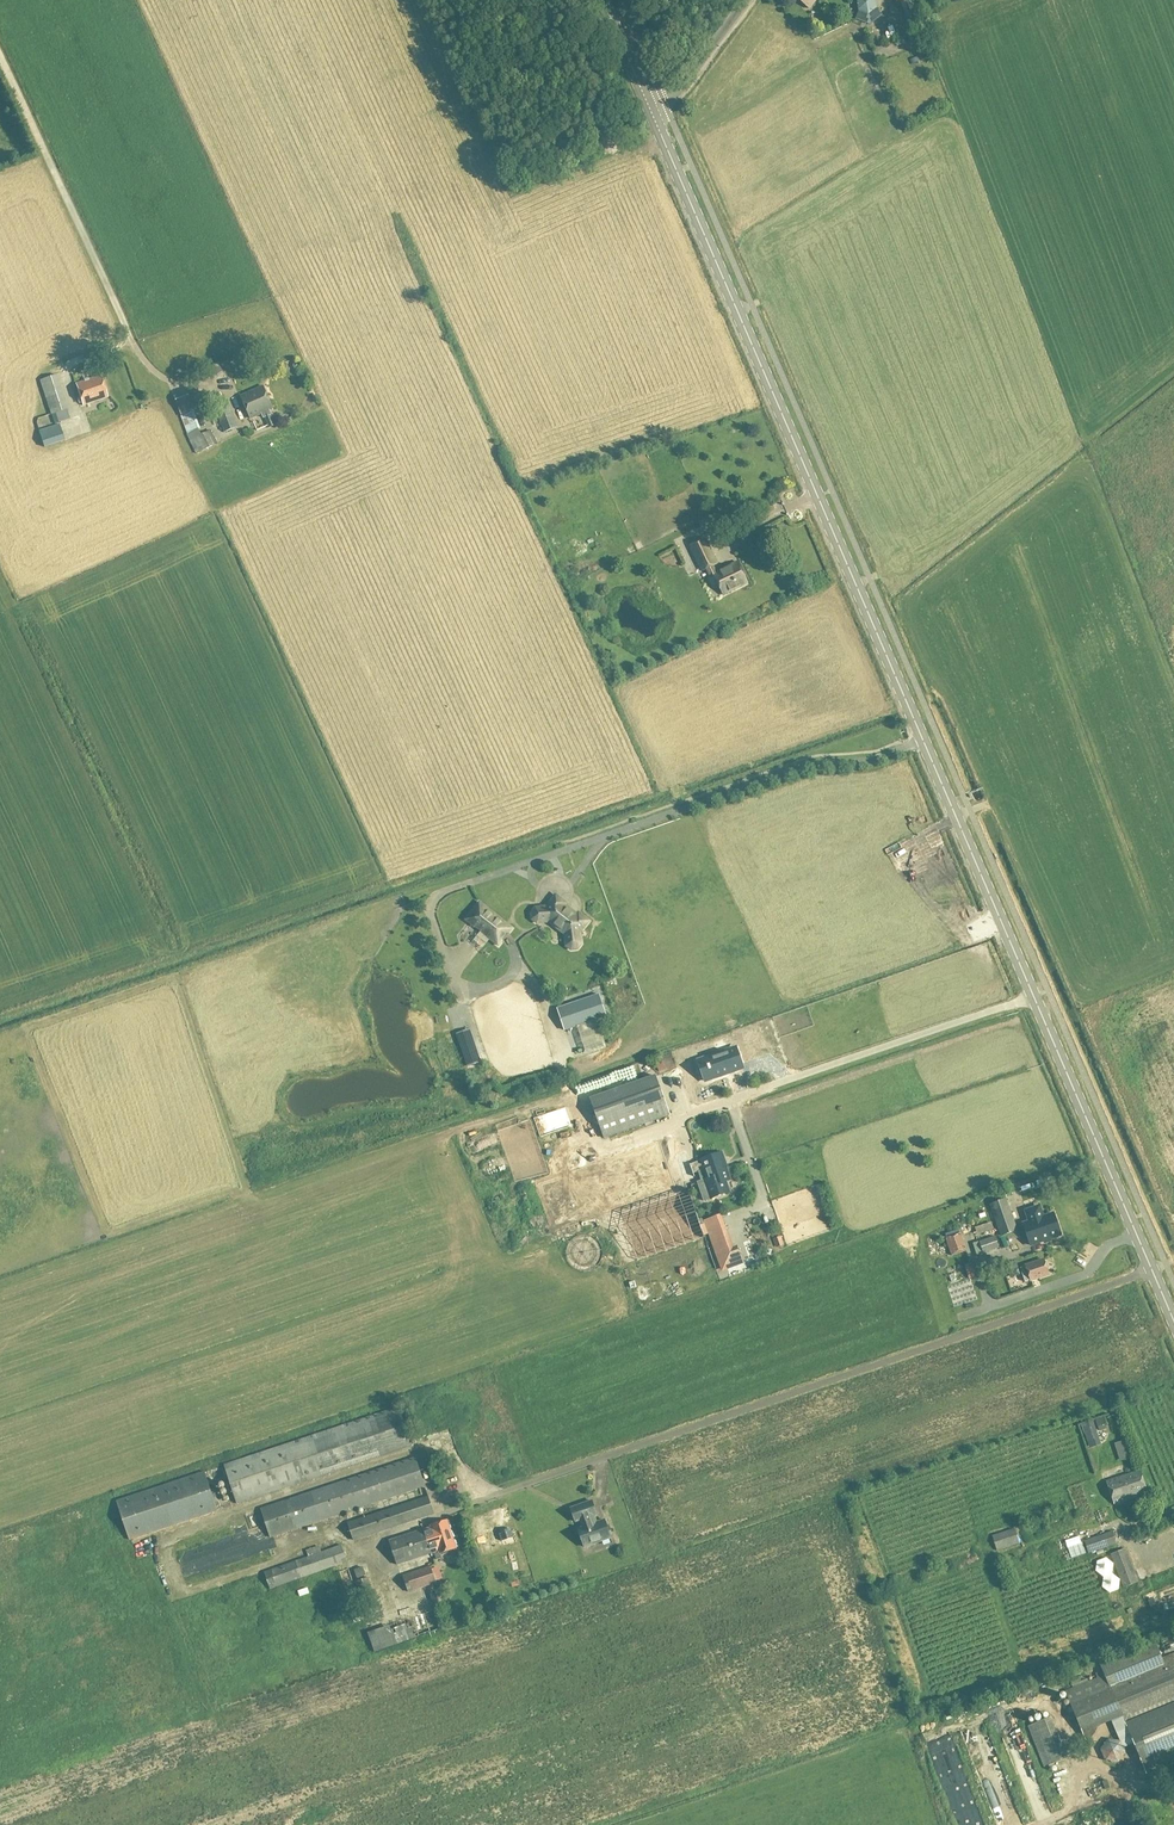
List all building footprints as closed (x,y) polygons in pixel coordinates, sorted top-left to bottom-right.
[(858,12),(868,16),(876,9),(875,0),(858,0),(857,1),(858,12)] [(916,11),(912,0),(895,0),(897,6),(901,4),(905,15),(916,11)] [(56,375),(40,381),(51,414),(67,409),(56,375)] [(75,384),(83,405),(108,397),(100,375),(75,384)] [(275,425),(271,414),(270,410),(272,409),(262,387),(241,396),(251,419),(261,414),(263,417),(264,417),(268,428),(275,425)] [(187,392),(174,397),(181,416),(195,411),(187,392)] [(214,405),(221,423),(225,432),(237,427),(226,400),(214,405)] [(68,436),(62,422),(46,429),(52,442),(68,436)] [(196,454),(214,445),(217,443),(210,431),(207,432),(203,434),(198,423),(185,428),(187,434),(190,441),(196,454)] [(715,573),(712,566),(717,563),(705,538),(690,546),(702,571),(706,569),(710,576),(708,578),(712,585),(715,586),(718,585),(723,595),(747,583),(737,562),(715,573)] [(562,906),(565,903),(555,896),(548,906),(546,910),(543,908),(535,909),(531,913),(532,919),(537,923),(545,922),(547,920),(551,924),(553,923),(562,930),(562,932),(567,935),(565,937),(566,946),(571,949),(577,948),(581,944),(580,935),(577,933),(579,930),(580,931),(586,923),(585,919),(581,916),(576,916),(576,917),(571,913),(572,912),(568,909),(567,910),(562,906)] [(509,934),(513,928),(479,901),(464,920),(474,929),(475,928),(488,939),(498,947),(502,942),(501,941),(507,933),(509,934)] [(599,994),(557,1008),(565,1031),(606,1016),(599,994)] [(558,1026),(529,1027),(530,1059),(560,1057),(558,1026)] [(469,1043),(460,1046),(467,1067),(481,1062),(478,1055),(474,1057),(469,1043)] [(744,1068),(737,1047),(707,1058),(714,1078),(744,1068)] [(656,1076),(590,1099),(604,1138),(670,1115),(656,1076)] [(657,1153),(683,1146),(680,1133),(653,1140),(657,1153)] [(722,1164),(718,1154),(688,1166),(692,1174),(696,1173),(700,1183),(696,1184),(696,1185),(716,1178),(712,1167),(722,1164)] [(619,1161),(606,1166),(618,1197),(630,1192),(619,1161)] [(723,1183),(728,1181),(722,1164),(712,1167),(716,1178),(696,1185),(702,1202),(727,1194),(723,1183)] [(522,1172),(525,1183),(537,1180),(535,1169),(522,1172)] [(579,1197),(591,1195),(587,1176),(575,1178),(579,1197)] [(688,1191),(621,1214),(637,1261),(704,1238),(688,1191)] [(1017,1230),(1006,1199),(990,1205),(1001,1236),(1017,1230)] [(1052,1214),(1023,1224),(1030,1244),(1043,1240),(1044,1242),(1050,1240),(1049,1238),(1059,1234),(1052,1214)] [(723,1225),(709,1230),(723,1270),(743,1263),(738,1249),(732,1251),(723,1225)] [(980,1230),(982,1236),(991,1232),(989,1226),(980,1230)] [(962,1231),(948,1237),(956,1256),(970,1250),(962,1231)] [(999,1248),(995,1236),(973,1244),(977,1255),(999,1248)] [(775,1239),(777,1247),(783,1245),(780,1237),(775,1239)] [(1026,1267),(1021,1269),(1025,1282),(1031,1280),(1031,1281),(1049,1274),(1044,1260),(1026,1266),(1026,1267)] [(398,1407),(224,1464),(237,1503),(411,1446),(398,1407)] [(415,1458),(261,1509),(271,1537),(424,1486),(415,1458)] [(1106,1481),(1114,1504),(1148,1493),(1140,1470),(1106,1481)] [(204,1472),(117,1501),(130,1539),(217,1510),(204,1472)] [(348,1523),(354,1540),(433,1513),(428,1496),(348,1523)] [(571,1508),(575,1522),(580,1520),(582,1527),(578,1529),(584,1547),(611,1538),(604,1519),(595,1523),(592,1516),(596,1514),(591,1501),(571,1508)] [(1151,1503),(1142,1505),(1144,1513),(1153,1509),(1151,1503)] [(436,1559),(441,1557),(440,1554),(441,1553),(442,1555),(448,1553),(447,1551),(457,1548),(447,1520),(430,1525),(431,1527),(389,1541),(397,1565),(434,1552),(436,1559)] [(1020,1543),(1015,1529),(992,1536),(997,1551),(1020,1543)] [(1112,1531),(1084,1541),(1088,1553),(1116,1543),(1112,1531)] [(519,1532),(511,1533),(514,1547),(521,1545),(519,1532)] [(341,1545),(264,1572),(270,1588),(346,1561),(341,1545)] [(1125,1548),(1111,1554),(1123,1587),(1138,1582),(1125,1548)] [(430,1566),(402,1576),(409,1593),(436,1583),(430,1566)] [(357,1580),(366,1575),(363,1567),(353,1570),(357,1580)] [(304,1600),(314,1597),(311,1588),(301,1591),(304,1600)] [(1131,1591),(1132,1603),(1143,1601),(1142,1589),(1131,1591)] [(436,1606),(410,1616),(418,1637),(444,1627),(436,1606)] [(1160,1639),(1165,1654),(1173,1651),(1173,1634),(1160,1639)] [(1173,1766),(1173,1653),(1161,1658),(1154,1640),(1099,1662),(1104,1675),(1065,1691),(1080,1729),(1085,1741),(1089,1739),(1094,1735),(1098,1728),(1100,1721),(1122,1712),(1123,1715),(1111,1720),(1119,1740),(1108,1739),(1100,1749),(1104,1761),(1118,1763),(1125,1753),(1124,1748),(1134,1744),(1148,1777),(1173,1766)] [(977,1756),(980,1768),(1000,1762),(997,1751),(977,1756)]
